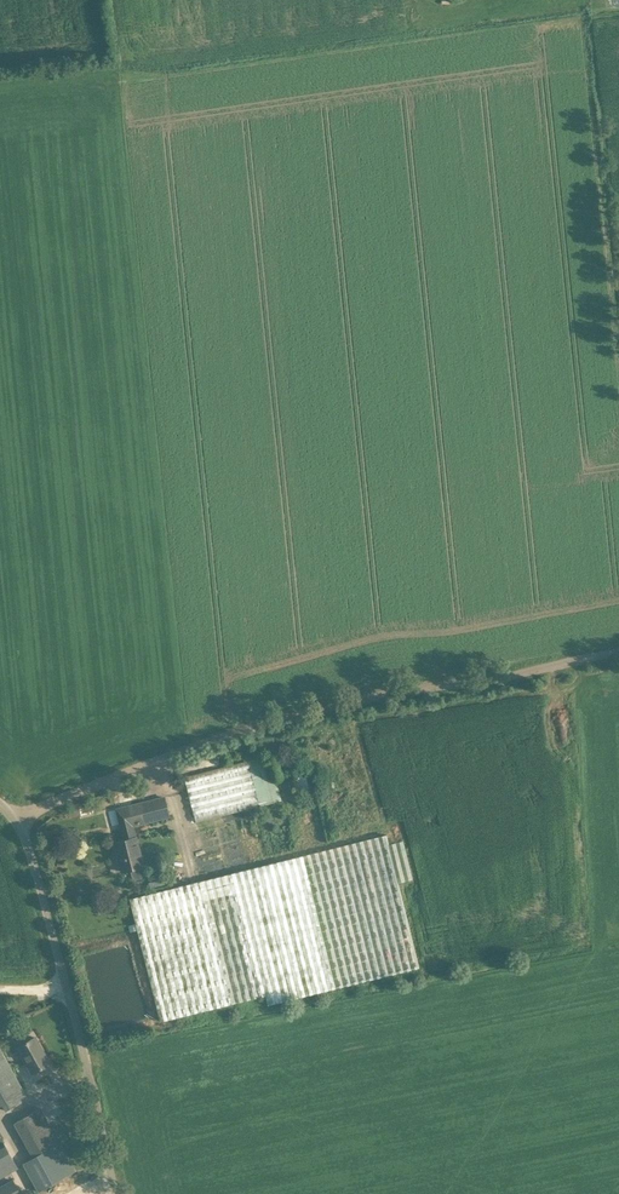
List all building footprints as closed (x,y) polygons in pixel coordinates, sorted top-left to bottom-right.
[(181,786),(186,785),(196,822),(259,806),(274,802),(262,757),(248,760),(184,777),(179,778),(181,786)] [(306,767),(296,768),(299,792),(309,791),(306,767)] [(169,815),(168,809),(165,797),(116,810),(124,840),(115,842),(122,872),(143,867),(133,825),(169,815)] [(160,1021),(266,995),(268,1005),(419,967),(386,835),(175,887),(129,899),(135,923),(135,924),(137,931),(160,1021)] [(112,884),(104,886),(106,895),(114,893),(112,884)] [(135,924),(129,926),(131,932),(137,931),(135,924)] [(17,1047),(26,1062),(32,1073),(49,1064),(35,1037),(17,1047)] [(23,1092),(0,1051),(0,1105),(2,1104),(6,1111),(27,1099),(23,1092)] [(14,1123),(34,1158),(23,1164),(39,1191),(75,1171),(58,1144),(39,1109),(14,1123)] [(0,1145),(0,1176),(17,1166),(4,1143),(0,1145)] [(13,1180),(0,1188),(0,1193),(21,1193),(13,1180)]
